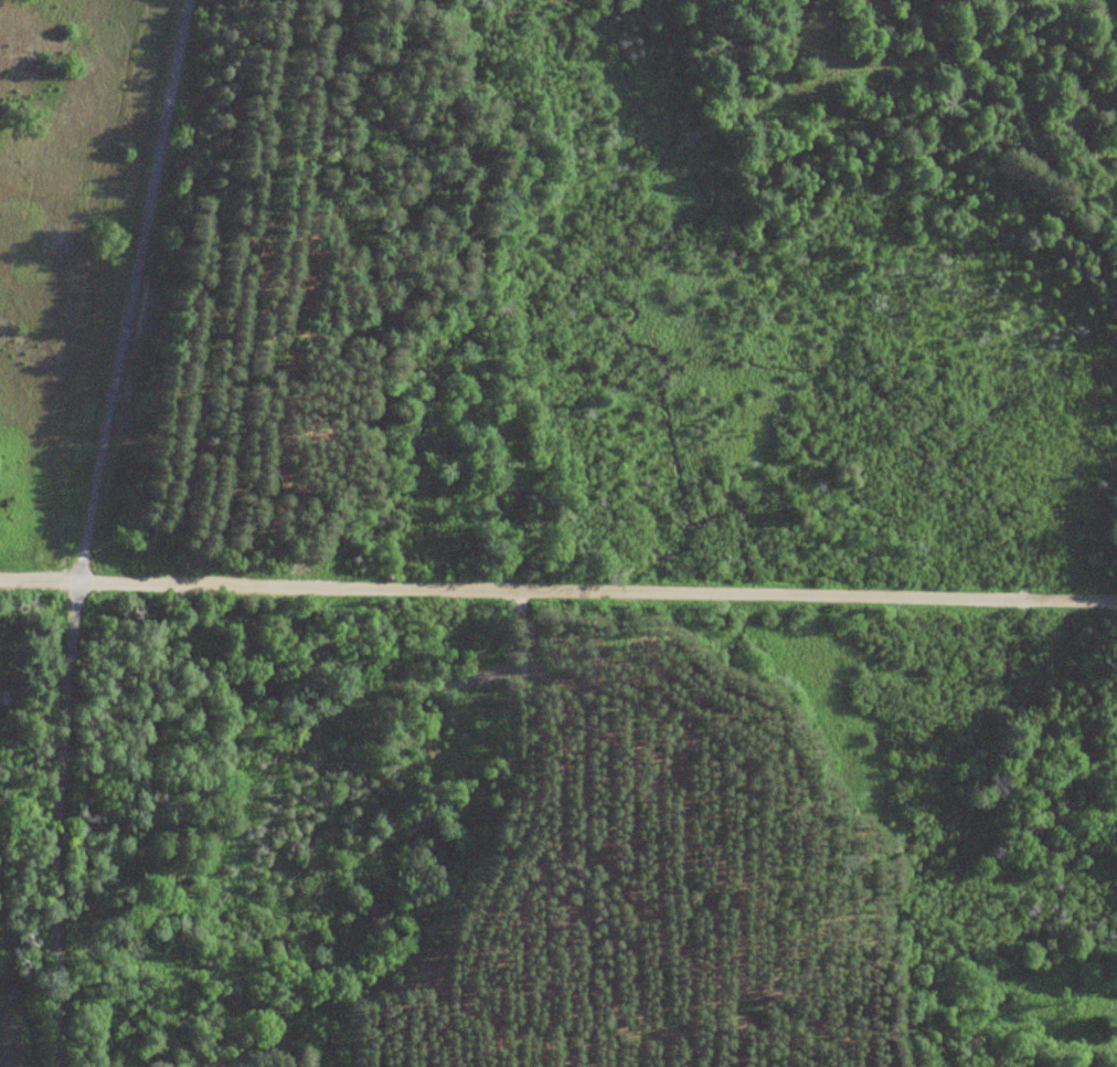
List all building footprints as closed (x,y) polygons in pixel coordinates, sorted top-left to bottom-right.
[(970,1049),(980,1043),(972,1028),(962,1034),(970,1049)]
